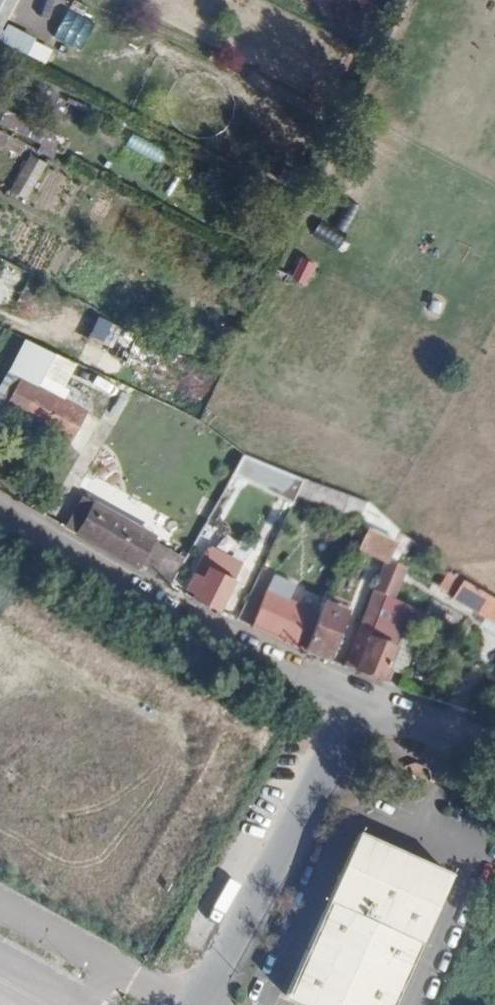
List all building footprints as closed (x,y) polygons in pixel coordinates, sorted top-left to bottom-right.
[(0,110),(0,123),(53,152),(61,139),(2,107),(0,110)] [(130,132),(124,145),(162,163),(168,150),(130,132)] [(25,153),(9,192),(29,200),(45,161),(25,153)] [(295,281),(306,285),(314,262),(303,259),(295,281)] [(27,272),(2,261),(0,265),(0,304),(10,309),(27,272)] [(123,360),(135,335),(95,316),(83,340),(123,360)] [(73,361),(20,337),(0,381),(0,409),(70,440),(87,403),(60,391),(73,361)] [(162,384),(158,395),(185,406),(190,395),(162,384)] [(234,475),(247,479),(253,459),(240,455),(234,475)] [(316,466),(297,460),(286,483),(301,491),(308,479),(316,466)] [(316,466),(308,479),(351,495),(359,482),(348,475),(316,466)] [(87,514),(173,563),(193,527),(105,482),(87,514)] [(413,535),(392,522),(383,535),(404,549),(413,535)] [(193,574),(226,591),(245,556),(211,538),(193,574)] [(473,572),(464,566),(453,583),(494,609),(494,586),(473,572)] [(255,605),(309,632),(326,602),(328,598),(273,569),(255,605)] [(443,600),(391,574),(352,649),(387,665),(412,618),(429,627),(443,600)] [(352,615),(326,602),(309,632),(339,645),(352,615)] [(308,1004),(400,1004),(455,877),(360,835),(291,997),(308,1004)]
